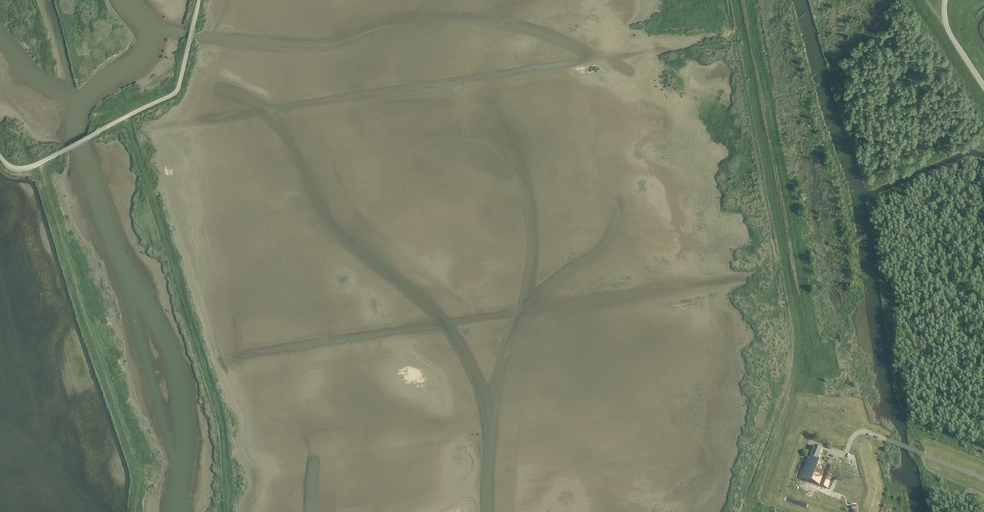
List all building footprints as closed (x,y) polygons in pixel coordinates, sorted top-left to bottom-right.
[(800,479),(827,489),(828,489),(836,468),(818,461),(822,450),(815,447),(812,456),(809,456),(808,458),(800,479)]
